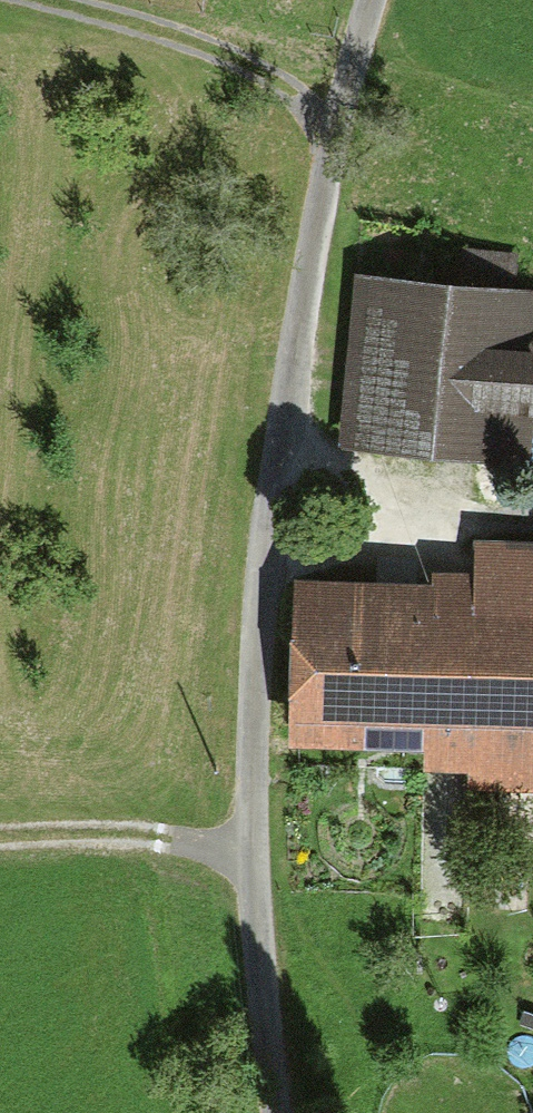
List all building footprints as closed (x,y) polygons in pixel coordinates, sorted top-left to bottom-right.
[(357,445),(510,461),(529,286),(375,269),(357,445)] [(532,748),(532,537),(479,537),(479,602),(295,601),(295,747),(532,748)]
